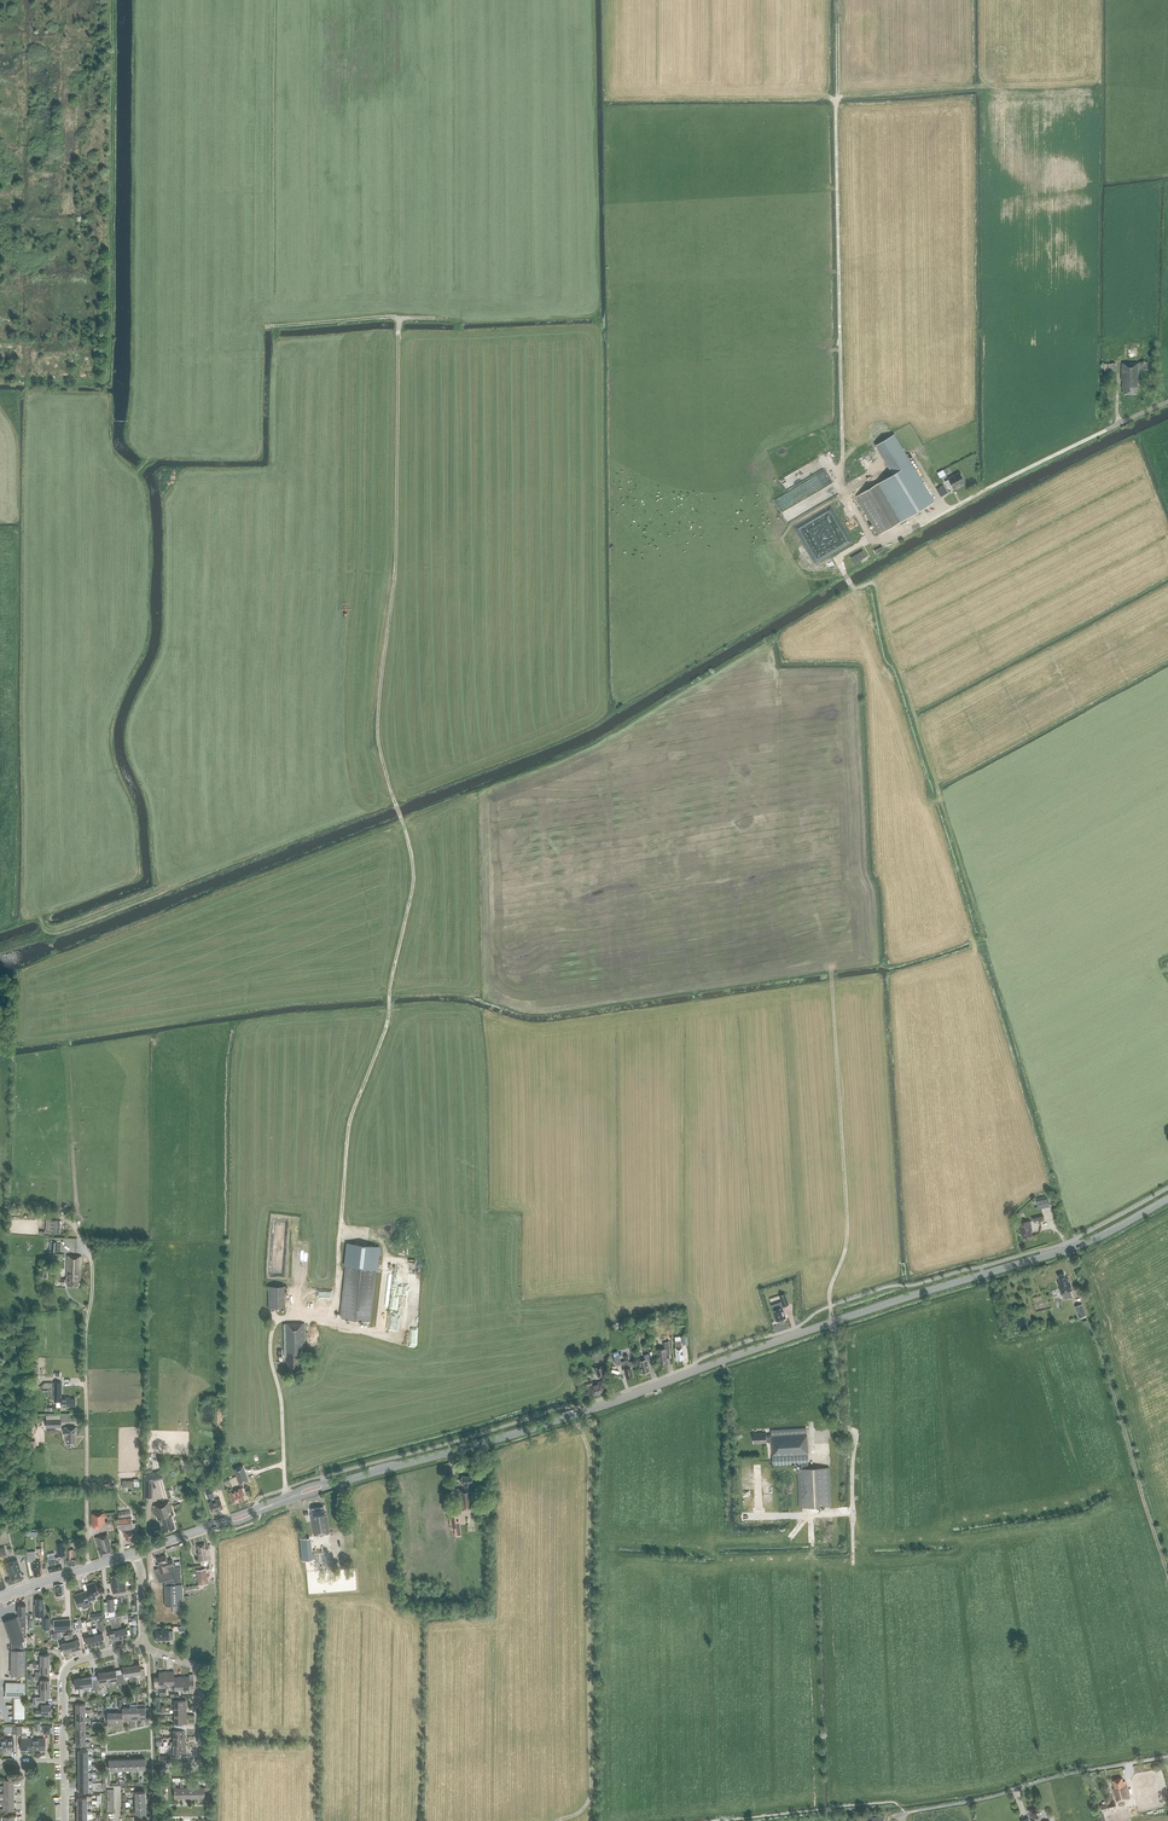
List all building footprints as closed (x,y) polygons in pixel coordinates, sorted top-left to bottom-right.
[(1139,388),(1139,382),(1139,371),(1148,371),(1148,362),(1139,362),(1139,364),(1122,364),(1121,380),(1122,380),(1122,389),(1123,389),(1123,395),(1137,395),(1137,388),(1139,388)] [(893,475),(883,481),(856,497),(879,535),(934,502),(894,434),(875,445),(893,475)] [(824,500),(838,492),(819,458),(798,469),(802,475),(798,477),(799,480),(800,479),(804,485),(809,482),(809,483),(819,477),(822,484),(823,486),(818,488),(824,500)] [(941,477),(947,474),(944,469),(938,472),(941,477)] [(954,489),(965,483),(964,482),(965,481),(961,473),(960,474),(959,473),(949,479),(949,480),(945,482),(949,489),(953,487),(954,489)] [(941,496),(948,492),(944,484),(937,488),(941,496)] [(1049,1206),(1047,1198),(1036,1201),(1038,1209),(1049,1206)] [(60,1220),(46,1220),(46,1232),(50,1232),(50,1233),(59,1233),(60,1220)] [(1023,1238),(1032,1236),(1030,1228),(1031,1228),(1030,1221),(1018,1223),(1020,1233),(1022,1233),(1023,1238)] [(378,1270),(380,1246),(346,1242),(344,1266),(345,1266),(346,1266),(340,1319),(370,1323),(376,1269),(376,1270),(378,1270)] [(81,1278),(82,1257),(67,1256),(66,1279),(65,1279),(59,1279),(59,1283),(65,1284),(65,1283),(68,1283),(68,1286),(79,1287),(79,1280),(80,1280),(80,1277),(81,1278)] [(1065,1278),(1064,1273),(1057,1275),(1060,1283),(1058,1284),(1059,1288),(1058,1288),(1060,1292),(1060,1294),(1063,1293),(1064,1298),(1072,1295),(1070,1291),(1072,1290),(1070,1282),(1069,1283),(1067,1278),(1065,1278)] [(285,1308),(285,1286),(268,1286),(268,1308),(285,1308)] [(1052,1306),(1048,1293),(1033,1297),(1037,1310),(1052,1306)] [(776,1321),(777,1321),(778,1321),(785,1319),(785,1318),(786,1318),(782,1308),(784,1307),(783,1306),(788,1304),(785,1295),(780,1297),(782,1303),(772,1306),(773,1311),(776,1321)] [(1081,1304),(1075,1306),(1079,1318),(1085,1316),(1081,1304)] [(304,1357),(305,1336),(305,1324),(304,1324),(284,1324),(284,1357),(287,1357),(287,1363),(288,1363),(288,1369),(299,1368),(298,1357),(304,1357)] [(681,1341),(676,1341),(674,1342),(676,1360),(683,1359),(682,1347),(681,1347),(681,1341)] [(664,1343),(664,1349),(656,1350),(658,1365),(667,1364),(666,1354),(669,1354),(668,1342),(664,1343)] [(638,1360),(638,1361),(641,1373),(649,1372),(647,1362),(650,1361),(649,1354),(644,1355),(645,1360),(643,1360),(642,1358),(641,1358),(638,1358),(638,1360)] [(616,1365),(623,1364),(624,1368),(623,1368),(626,1378),(633,1377),(630,1367),(633,1367),(632,1361),(628,1362),(628,1360),(629,1360),(627,1355),(623,1356),(624,1361),(620,1362),(619,1357),(614,1358),(616,1365)] [(605,1375),(602,1365),(594,1368),(598,1378),(605,1375)] [(587,1386),(588,1386),(587,1386),(590,1393),(591,1392),(592,1395),(604,1391),(604,1389),(605,1388),(602,1381),(592,1384),(591,1379),(585,1381),(587,1386)] [(69,1406),(75,1406),(75,1399),(70,1399),(70,1397),(61,1397),(61,1382),(54,1382),(54,1401),(61,1401),(61,1407),(69,1407),(69,1406)] [(61,1428),(61,1415),(46,1415),(46,1428),(61,1428)] [(76,1444),(75,1427),(66,1427),(66,1428),(64,1428),(64,1436),(66,1436),(66,1444),(76,1444)] [(771,1442),(772,1465),(801,1463),(801,1469),(797,1469),(799,1507),(831,1506),(829,1467),(808,1468),(808,1463),(806,1428),(771,1431),(771,1435),(767,1435),(766,1433),(754,1434),(754,1443),(767,1443),(767,1442),(771,1442)] [(234,1468),(239,1482),(247,1479),(242,1466),(234,1468)] [(156,1472),(145,1476),(145,1485),(152,1485),(152,1481),(158,1479),(156,1472)] [(216,1500),(212,1488),(205,1490),(207,1498),(210,1497),(211,1501),(209,1502),(209,1503),(212,1512),(223,1508),(220,1500),(219,1499),(216,1500)] [(243,1500),(244,1499),(242,1493),(243,1492),(241,1488),(229,1492),(233,1503),(239,1501),(240,1501),(241,1502),(242,1501),(243,1501),(243,1500)] [(159,1520),(163,1532),(175,1529),(171,1516),(173,1515),(169,1502),(153,1507),(156,1517),(157,1516),(158,1520),(159,1520)] [(311,1508),(312,1514),(310,1515),(313,1535),(329,1532),(326,1512),(324,1512),(323,1506),(311,1508)] [(104,1513),(91,1513),(92,1526),(105,1525),(104,1513)] [(454,1527),(455,1536),(462,1536),(461,1520),(457,1521),(456,1514),(451,1515),(452,1528),(454,1527)] [(130,1539),(131,1539),(131,1538),(135,1537),(134,1529),(132,1529),(131,1517),(117,1519),(118,1526),(120,1525),(121,1530),(123,1530),(123,1533),(125,1533),(126,1539),(127,1539),(127,1540),(130,1540),(130,1539)] [(101,1557),(112,1554),(110,1545),(107,1534),(95,1538),(99,1549),(98,1549),(101,1557)] [(309,1543),(300,1544),(302,1560),(311,1559),(309,1543)] [(198,1553),(197,1553),(198,1558),(194,1559),(194,1560),(193,1560),(194,1564),(210,1560),(208,1552),(207,1549),(205,1549),(204,1544),(197,1546),(198,1553)] [(67,1565),(76,1565),(75,1559),(74,1559),(73,1549),(66,1550),(66,1559),(67,1565)] [(31,1562),(32,1570),(33,1570),(34,1576),(40,1575),(40,1568),(41,1568),(40,1562),(35,1562),(35,1551),(27,1552),(28,1562),(31,1562)] [(172,1559),(167,1560),(166,1555),(156,1558),(158,1564),(156,1565),(157,1568),(156,1569),(159,1582),(164,1581),(165,1606),(172,1605),(173,1613),(179,1612),(179,1605),(183,1605),(182,1585),(175,1585),(174,1582),(181,1582),(180,1567),(180,1562),(173,1562),(172,1559)] [(49,1572),(62,1569),(61,1563),(60,1560),(59,1560),(58,1557),(47,1560),(48,1562),(47,1563),(48,1566),(49,1572)] [(11,1580),(21,1577),(19,1571),(21,1571),(17,1559),(4,1564),(8,1575),(10,1574),(11,1580)] [(208,1584),(206,1569),(196,1570),(198,1585),(208,1584)] [(111,1576),(112,1585),(111,1585),(113,1593),(125,1591),(124,1581),(123,1581),(122,1581),(122,1580),(125,1579),(124,1575),(121,1575),(111,1576)] [(85,1591),(88,1601),(95,1599),(94,1595),(98,1593),(94,1582),(86,1585),(88,1590),(85,1591)] [(55,1596),(64,1595),(63,1584),(54,1585),(55,1596)] [(88,1601),(85,1591),(74,1595),(78,1606),(82,1605),(83,1609),(90,1607),(88,1601)] [(34,1616),(44,1616),(44,1605),(43,1605),(43,1599),(36,1599),(36,1605),(35,1605),(34,1605),(34,1616)] [(114,1616),(114,1599),(107,1599),(108,1611),(105,1612),(105,1617),(110,1617),(114,1616)] [(25,1634),(25,1615),(18,1615),(18,1616),(16,1616),(16,1617),(4,1621),(11,1643),(10,1675),(25,1675),(25,1650),(21,1641),(24,1640),(22,1635),(25,1634)] [(110,1617),(112,1624),(113,1631),(109,1632),(111,1640),(119,1638),(114,1617),(114,1616),(110,1617)] [(122,1621),(122,1619),(121,1616),(114,1617),(119,1638),(128,1636),(126,1627),(121,1629),(120,1622),(122,1621)] [(54,1623),(54,1629),(71,1629),(71,1619),(62,1619),(62,1623),(54,1623)] [(87,1627),(88,1630),(90,1637),(85,1638),(87,1646),(96,1644),(92,1629),(91,1626),(87,1627)] [(92,1629),(96,1644),(104,1642),(102,1633),(98,1635),(96,1628),(92,1629)] [(156,1641),(173,1639),(173,1631),(168,1631),(168,1630),(155,1631),(156,1641)] [(67,1632),(68,1635),(72,1650),(81,1648),(79,1639),(74,1641),(71,1631),(67,1632)] [(72,1650),(68,1635),(64,1636),(66,1643),(61,1644),(63,1652),(72,1650)] [(33,1664),(49,1663),(49,1655),(45,1655),(45,1651),(35,1651),(35,1655),(40,1655),(40,1663),(33,1663),(33,1664)] [(33,1667),(40,1667),(40,1672),(35,1672),(35,1676),(45,1676),(45,1672),(49,1672),(49,1663),(33,1664),(33,1667)] [(131,1666),(133,1681),(134,1685),(137,1685),(136,1674),(141,1673),(141,1678),(145,1678),(144,1668),(140,1669),(139,1664),(131,1666)] [(133,1681),(131,1666),(122,1667),(123,1674),(120,1674),(121,1687),(122,1687),(121,1684),(125,1683),(124,1676),(128,1675),(129,1681),(133,1681)] [(121,1687),(120,1674),(116,1675),(115,1671),(107,1672),(108,1681),(109,1687),(113,1686),(112,1680),(116,1679),(118,1688),(121,1687)] [(108,1681),(107,1672),(98,1673),(99,1680),(95,1680),(97,1690),(101,1689),(99,1682),(108,1681)] [(161,1686),(161,1684),(166,1684),(166,1672),(158,1672),(159,1677),(154,1677),(154,1691),(155,1691),(155,1690),(156,1690),(156,1686),(161,1686)] [(45,1676),(35,1676),(35,1680),(40,1680),(41,1685),(37,1685),(38,1688),(49,1688),(49,1679),(45,1679),(45,1676)] [(97,1690),(95,1680),(92,1681),(91,1677),(82,1678),(85,1696),(85,1691),(88,1691),(87,1686),(92,1685),(93,1691),(97,1690)] [(181,1677),(182,1689),(189,1689),(189,1688),(194,1688),(193,1681),(189,1681),(189,1677),(181,1677)] [(85,1696),(82,1678),(74,1679),(75,1688),(79,1687),(80,1697),(85,1696)] [(25,1682),(5,1682),(5,1697),(25,1697),(25,1682)] [(49,1688),(38,1688),(38,1692),(41,1692),(41,1697),(33,1697),(33,1701),(45,1701),(45,1697),(49,1697),(49,1688)] [(33,1704),(35,1704),(35,1705),(41,1705),(41,1710),(35,1710),(36,1715),(41,1715),(41,1714),(44,1714),(44,1717),(51,1716),(51,1711),(49,1711),(49,1705),(45,1705),(45,1701),(33,1701),(33,1704)] [(85,1712),(85,1713),(89,1713),(89,1710),(85,1710),(85,1704),(75,1704),(75,1708),(74,1708),(74,1712),(75,1712),(85,1712)] [(138,1719),(142,1719),(145,1719),(145,1715),(148,1714),(148,1708),(145,1708),(145,1704),(137,1704),(138,1708),(137,1708),(138,1719)] [(130,1720),(129,1708),(122,1708),(122,1713),(123,1720),(127,1720),(130,1720)] [(138,1719),(137,1708),(129,1708),(130,1720),(135,1719),(135,1720),(138,1719)] [(85,1720),(85,1721),(89,1721),(89,1718),(85,1718),(85,1713),(85,1712),(75,1712),(75,1716),(74,1716),(74,1720),(76,1720),(85,1720)] [(115,1725),(114,1713),(107,1714),(107,1725),(112,1725),(115,1725)] [(123,1720),(122,1713),(114,1713),(115,1725),(119,1725),(123,1725),(123,1720)] [(85,1728),(85,1729),(89,1729),(89,1726),(85,1726),(85,1721),(85,1720),(76,1720),(76,1725),(74,1725),(74,1728),(76,1728),(85,1728)] [(52,1734),(52,1725),(43,1726),(43,1734),(52,1734)] [(85,1737),(89,1737),(89,1734),(85,1734),(85,1729),(85,1728),(76,1728),(76,1733),(74,1733),(74,1736),(76,1736),(85,1736),(85,1737)] [(76,1736),(76,1741),(74,1741),(74,1744),(85,1744),(85,1745),(89,1745),(89,1742),(85,1742),(85,1737),(85,1736),(76,1736)] [(170,1742),(170,1745),(173,1745),(185,1745),(185,1737),(173,1737),(173,1742),(170,1742)] [(1,1739),(1,1750),(13,1750),(13,1739),(1,1739)] [(33,1750),(33,1739),(21,1739),(21,1750),(33,1750)] [(33,1739),(33,1750),(45,1750),(44,1739),(33,1739)] [(170,1753),(171,1758),(180,1758),(180,1753),(185,1753),(185,1745),(173,1745),(173,1753),(170,1753)] [(88,1759),(88,1760),(92,1760),(92,1757),(88,1757),(88,1750),(78,1751),(78,1755),(77,1755),(77,1759),(78,1759),(88,1759)] [(88,1767),(88,1768),(92,1768),(92,1765),(88,1765),(88,1760),(88,1759),(78,1759),(78,1763),(77,1763),(77,1767),(78,1767),(88,1767)] [(88,1775),(88,1776),(92,1776),(92,1773),(88,1773),(88,1768),(88,1767),(78,1767),(78,1771),(77,1771),(77,1775),(79,1775),(88,1775)] [(88,1783),(88,1784),(92,1784),(92,1781),(88,1781),(88,1776),(88,1775),(79,1775),(79,1779),(77,1779),(77,1783),(79,1783),(88,1783)] [(1116,1801),(1129,1798),(1125,1781),(1123,1782),(1122,1778),(1112,1781),(1114,1788),(1113,1789),(1116,1801)] [(13,1787),(13,1780),(3,1780),(3,1786),(0,1786),(0,1789),(3,1789),(3,1787),(13,1787)] [(79,1788),(77,1788),(77,1791),(78,1791),(88,1791),(88,1792),(92,1792),(92,1784),(88,1784),(88,1783),(79,1783),(79,1788)] [(181,1788),(180,1788),(175,1788),(175,1784),(172,1784),(172,1788),(173,1788),(174,1799),(181,1798),(181,1788)] [(189,1788),(188,1788),(183,1788),(183,1784),(180,1784),(180,1788),(181,1788),(181,1798),(189,1798),(189,1788)] [(196,1787),(195,1787),(190,1788),(190,1784),(187,1784),(188,1788),(189,1788),(189,1798),(197,1798),(196,1787)] [(196,1787),(197,1798),(204,1798),(204,1787),(198,1787),(198,1784),(195,1784),(195,1787),(196,1787)] [(14,1795),(13,1787),(3,1787),(3,1789),(3,1794),(0,1794),(0,1796),(3,1796),(3,1795),(14,1795)] [(14,1803),(14,1795),(3,1795),(3,1796),(3,1801),(0,1801),(0,1804),(3,1804),(3,1803),(14,1803)] [(87,1805),(87,1804),(87,1799),(92,1799),(92,1796),(86,1796),(86,1797),(77,1797),(77,1805),(87,1805)] [(1101,1807),(1096,1808),(1097,1811),(1101,1810),(1102,1811),(1116,1808),(1115,1801),(1100,1805),(1101,1807)] [(3,1804),(3,1809),(0,1809),(0,1812),(4,1812),(4,1810),(14,1810),(14,1803),(3,1803),(3,1804)] [(87,1805),(77,1805),(77,1813),(87,1813),(87,1811),(87,1807),(92,1807),(92,1804),(87,1804),(87,1805)] [(87,1813),(77,1813),(78,1820),(87,1820),(87,1819),(87,1814),(92,1814),(92,1811),(87,1811),(87,1813)]
